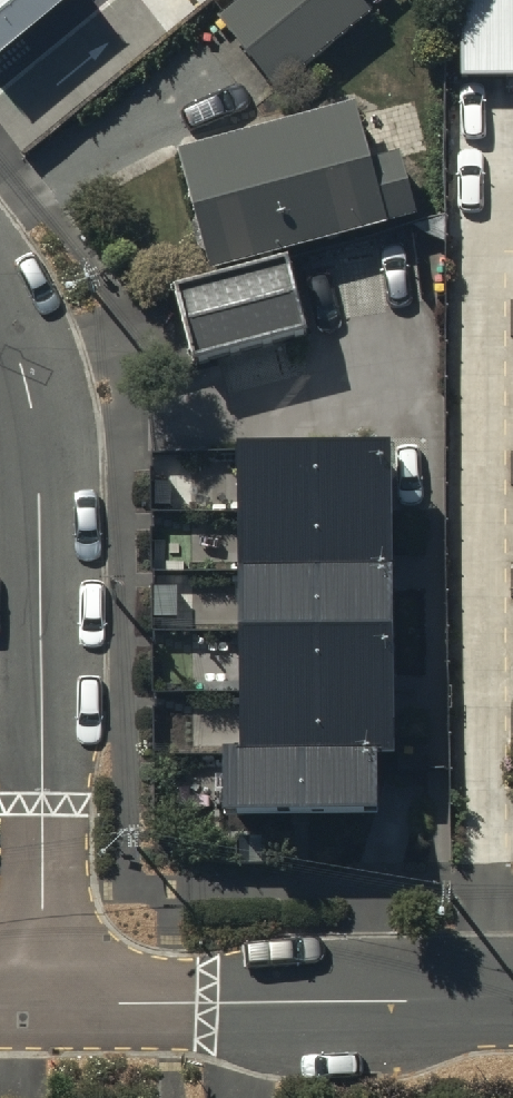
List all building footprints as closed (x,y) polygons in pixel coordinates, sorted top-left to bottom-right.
[(67,0),(0,0),(0,54),(67,0)] [(220,23),(279,96),(374,20),(358,0),(249,0),(220,23)] [(470,71),(512,70),(512,0),(469,0),(470,71)] [(354,99),(178,143),(210,267),(415,213),(398,145),(367,153),(354,99)] [(286,255),(173,284),(193,361),(306,332),(286,255)] [(390,439),(233,442),(239,743),(224,743),(226,816),(378,813),(377,751),(396,751),(390,439)]
